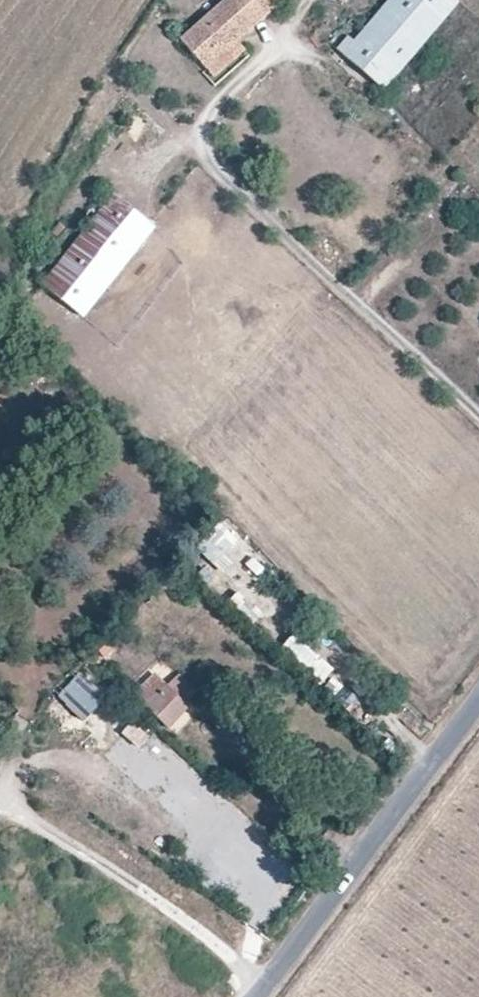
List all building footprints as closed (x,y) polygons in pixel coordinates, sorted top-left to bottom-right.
[(276,8),(267,0),(225,0),(181,40),(207,70),(276,8)] [(276,8),(285,0),(267,0),(276,8)] [(455,0),(388,0),(354,40),(348,35),(336,49),(380,87),(455,0)] [(239,42),(207,70),(217,81),(249,52),(239,42)] [(81,316),(153,225),(103,185),(94,197),(104,205),(41,284),(81,316)] [(238,541),(220,523),(196,548),(213,565),(238,541)] [(236,593),(229,606),(261,623),(273,601),(262,595),(257,604),(236,593)] [(334,670),(293,635),(282,648),(323,683),(334,670)] [(82,707),(98,687),(81,674),(65,694),(82,707)] [(201,695),(178,674),(166,687),(188,708),(201,695)] [(188,708),(155,677),(136,697),(169,728),(188,708)]
